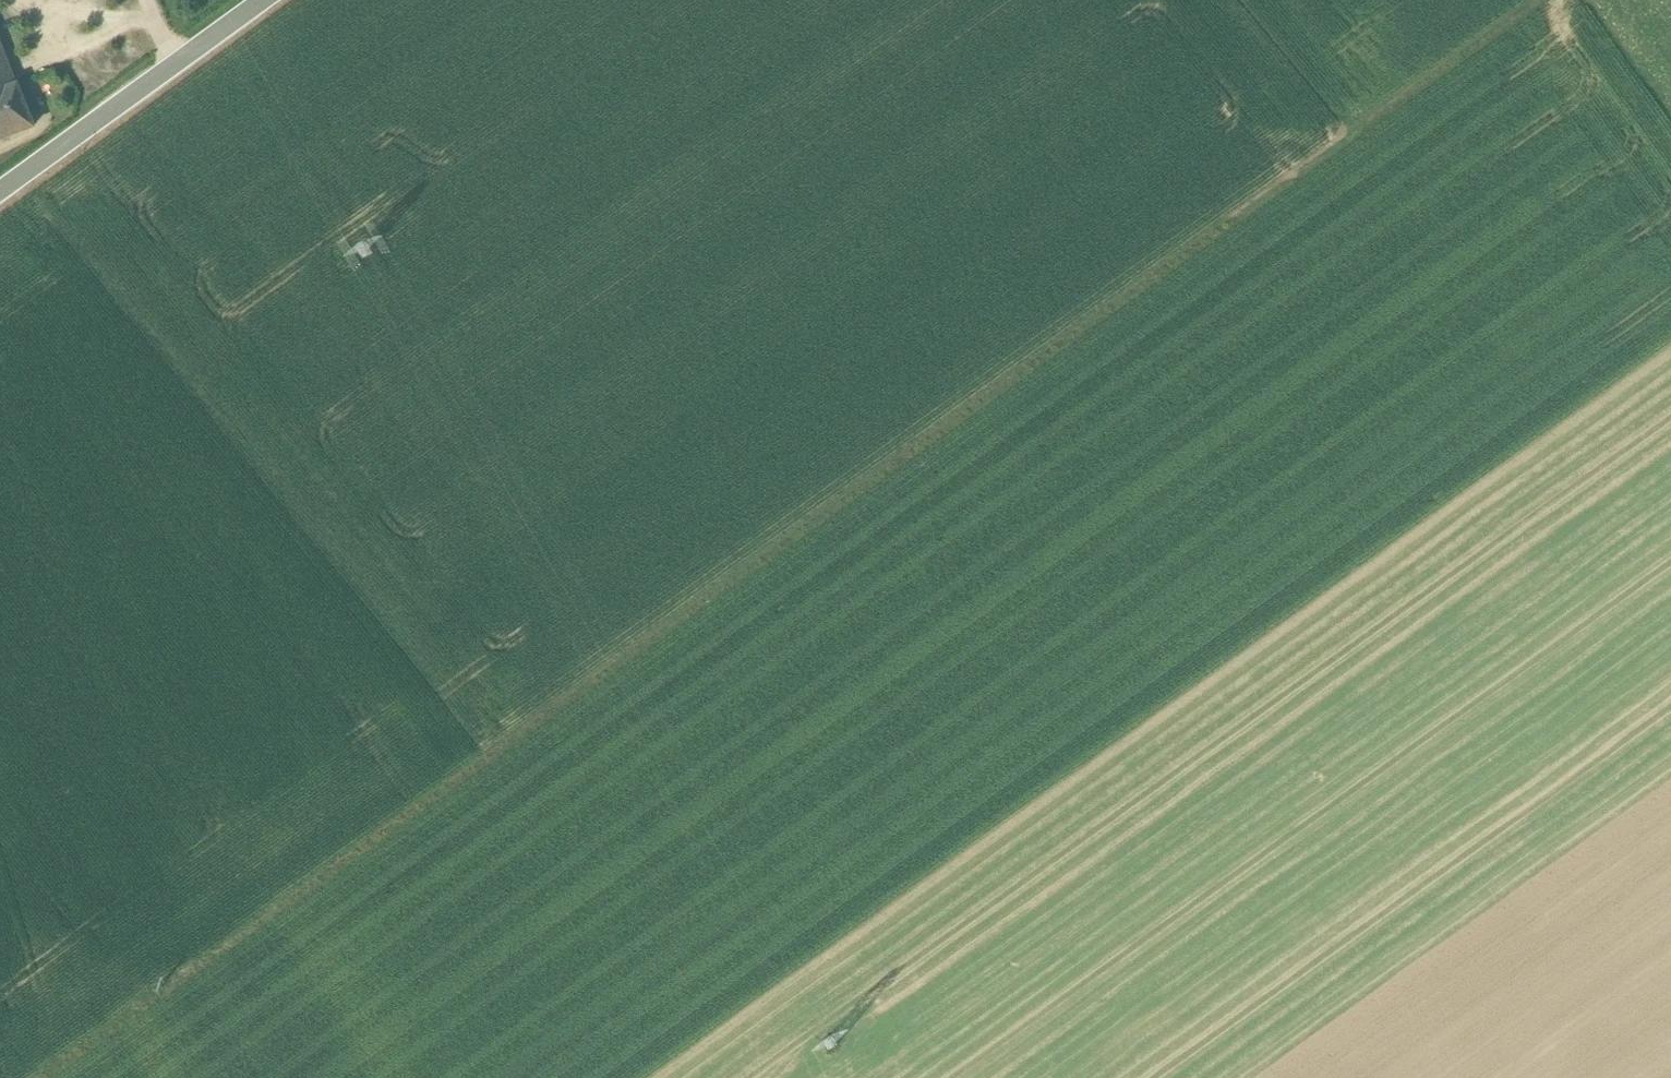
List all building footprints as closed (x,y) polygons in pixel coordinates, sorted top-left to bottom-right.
[(0,43),(0,91),(17,85),(0,43)] [(0,91),(0,140),(33,127),(17,85),(0,91)]
